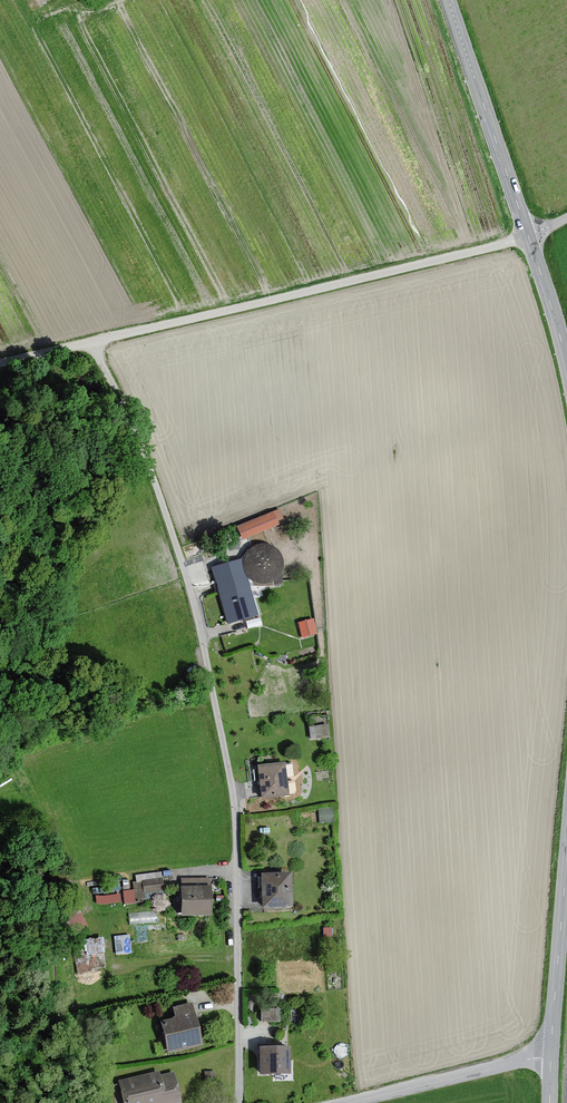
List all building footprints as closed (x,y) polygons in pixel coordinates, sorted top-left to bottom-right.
[(280,509),(238,526),(244,540),(281,525),(280,521),(285,519),(280,509)] [(264,542),(257,544),(251,547),(247,552),(244,558),(244,565),(245,571),(249,577),(254,581),(260,583),(267,583),(274,581),(279,577),(283,571),(285,565),(284,558),(281,551),(277,547),(270,543),(264,542)] [(241,559),(213,567),(229,622),(239,619),(257,614),(241,559)] [(298,620),(303,636),(319,631),(314,615),(298,620)] [(307,715),(309,739),(330,737),(327,713),(307,715)] [(288,794),(284,763),(259,766),(261,781),(263,797),(288,794)] [(321,806),(320,819),(334,819),(334,806),(321,806)] [(164,890),(163,872),(136,874),(137,881),(134,881),(135,893),(139,892),(139,900),(146,899),(145,892),(164,890)] [(291,873),(263,874),(264,892),(264,906),(292,906),(291,873)] [(183,914),(211,914),(211,886),(211,879),(183,879),(183,886),(183,888),(183,914)] [(85,924),(80,905),(64,910),(69,928),(85,924)] [(130,911),(131,922),(160,918),(158,907),(130,911)] [(116,951),(132,951),(131,932),(115,933),(116,951)] [(105,936),(81,936),(81,950),(76,950),(77,968),(105,967),(105,936)] [(192,1004),(176,1008),(179,1018),(164,1021),(170,1051),(201,1044),(197,1025),(192,1004)] [(281,1022),(280,1009),(262,1009),(262,1023),(281,1022)] [(290,1048),(261,1048),(261,1053),(262,1072),(290,1072),(290,1048)] [(121,1081),(126,1102),(168,1102),(180,1100),(174,1074),(160,1077),(159,1072),(121,1081)]
